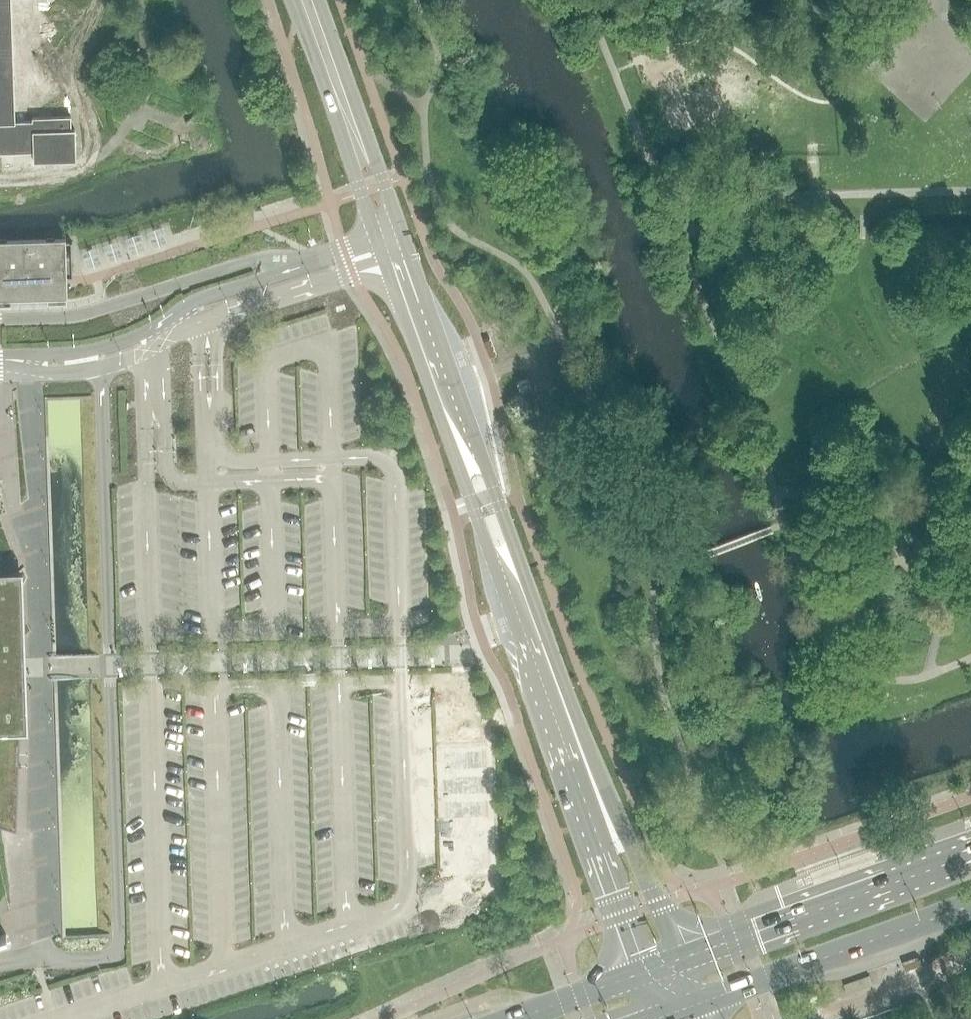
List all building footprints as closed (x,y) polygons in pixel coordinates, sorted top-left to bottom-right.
[(0,227),(0,481),(10,480),(3,226),(0,227)] [(3,827),(17,831),(20,734),(28,734),(25,668),(22,569),(0,570),(0,827),(3,827)]
